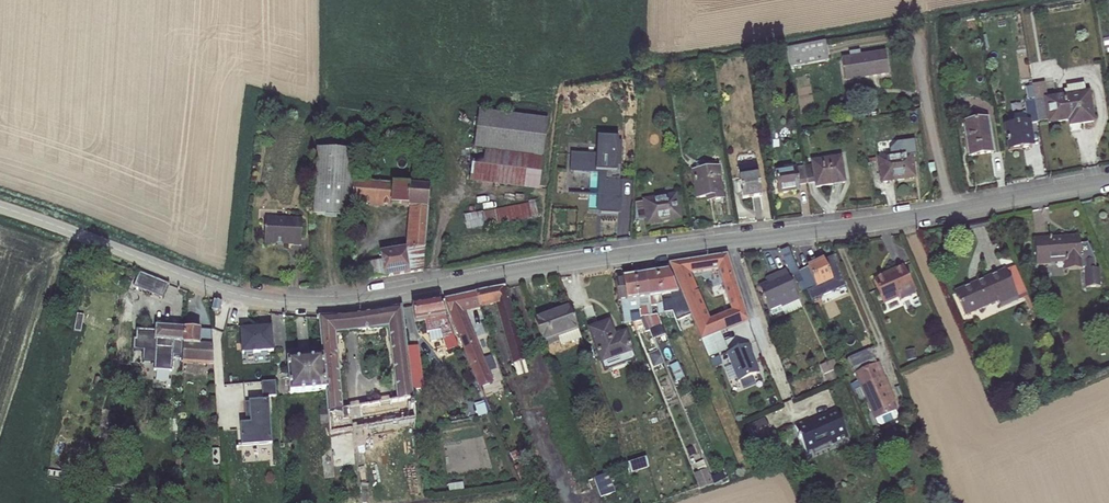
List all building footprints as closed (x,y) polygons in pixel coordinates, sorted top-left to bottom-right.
[(825,42),(786,48),(789,67),(828,61),(825,42)] [(842,59),(845,81),(889,74),(885,52),(860,56),(860,51),(849,53),(849,58),(842,59)] [(1035,102),(1046,100),(1049,120),(1049,123),(1069,120),(1079,118),(1080,123),(1093,121),(1088,93),(1047,100),(1045,86),(1032,88),(1035,102)] [(1046,100),(1035,102),(1038,122),(1049,120),(1046,100)] [(1035,102),(1024,104),(1026,114),(1013,116),(1015,125),(1005,127),(1009,150),(1032,147),(1029,124),(1038,122),(1035,102)] [(547,121),(479,113),(471,178),(539,186),(547,121)] [(993,153),(988,119),(963,123),(969,157),(993,153)] [(624,160),(625,140),(603,139),(602,153),(574,151),(572,170),(601,172),(600,193),(604,194),(622,195),(623,167),(620,167),(620,160),(624,160)] [(914,177),(910,150),(902,151),(902,148),(901,145),(898,142),(889,144),(887,146),(887,150),(887,153),(880,154),(883,181),(914,177)] [(354,151),(316,149),(314,177),(353,181),(354,151)] [(840,158),(812,163),(812,166),(804,167),(807,183),(815,182),(816,187),(844,183),(840,158)] [(696,163),(691,163),(697,199),(707,198),(712,197),(713,201),(713,204),(723,202),(717,162),(696,165),(696,163)] [(757,165),(738,168),(743,199),(762,196),(757,165)] [(807,183),(804,167),(774,171),(778,193),(799,190),(799,185),(807,183)] [(353,181),(314,177),(313,212),(313,215),(351,217),(352,203),(353,181)] [(430,187),(353,181),(352,203),(412,207),(428,209),(430,187)] [(604,194),(603,212),(620,213),(622,195),(604,194)] [(647,218),(648,223),(679,217),(675,196),(636,203),(635,220),(647,218)] [(535,202),(481,213),(484,227),(538,216),(535,202)] [(428,209),(412,207),(411,217),(427,218),(428,209)] [(481,213),(465,216),(467,231),(484,227),(481,213)] [(385,277),(423,270),(427,218),(411,217),(409,250),(381,254),(382,261),(385,277)] [(301,246),(302,219),(280,218),(277,219),(273,218),(271,218),(269,218),(265,218),(264,243),(276,244),(278,243),(280,243),(282,245),(301,246)] [(1066,270),(1081,269),(1081,268),(1084,268),(1085,288),(1099,287),(1098,269),(1095,269),(1094,260),(1087,243),(1079,244),(1079,236),(1035,239),(1036,265),(1051,264),(1051,263),(1050,260),(1065,259),(1065,263),(1066,270)] [(799,275),(788,250),(781,253),(792,278),(794,277),(799,275)] [(681,293),(685,301),(689,311),(702,341),(749,321),(726,255),(697,260),(703,274),(717,272),(728,309),(711,316),(693,276),(687,261),(669,264),(681,293)] [(833,257),(824,261),(832,281),(835,287),(836,290),(845,286),(833,257)] [(687,261),(693,276),(703,274),(697,260),(687,261)] [(379,261),(362,264),(365,280),(381,277),(379,261)] [(806,289),(810,298),(819,294),(816,288),(832,281),(824,261),(799,272),(800,274),(803,282),(806,289)] [(897,271),(874,281),(884,303),(899,296),(901,299),(915,293),(915,292),(904,267),(904,266),(896,270),(897,271)] [(917,291),(905,266),(904,267),(915,292),(917,291)] [(1015,267),(978,283),(979,285),(970,288),(970,286),(956,292),(965,314),(998,300),(1001,308),(1018,300),(1016,297),(1027,292),(1015,267)] [(799,299),(786,270),(772,277),(775,282),(770,284),(760,288),(770,312),(771,312),(773,315),(783,311),(781,307),(799,299)] [(657,272),(664,314),(666,314),(665,303),(679,301),(685,301),(681,293),(678,294),(669,271),(657,272)] [(162,299),(168,284),(139,272),(133,287),(162,299)] [(657,272),(646,274),(650,306),(658,304),(659,315),(661,315),(664,314),(657,272)] [(646,274),(635,276),(641,317),(644,317),(647,316),(652,315),(650,306),(646,274)] [(794,277),(798,285),(803,282),(800,274),(799,275),(794,277)] [(641,317),(635,276),(623,278),(623,281),(616,282),(618,302),(621,302),(624,324),(638,322),(637,318),(641,317)] [(832,281),(816,288),(819,294),(835,287),(832,281)] [(803,282),(798,285),(801,292),(806,289),(803,282)] [(496,303),(514,365),(525,361),(504,288),(486,291),(490,305),(496,303)] [(476,293),(480,307),(490,305),(486,291),(476,293)] [(453,325),(480,388),(492,383),(488,373),(487,374),(464,311),(480,307),(476,293),(444,300),(453,325)] [(799,299),(781,307),(783,311),(785,315),(803,307),(799,299)] [(214,301),(214,302),(211,310),(212,313),(213,314),(215,315),(217,314),(219,313),(222,304),(214,301)] [(415,323),(426,321),(428,332),(441,330),(443,338),(443,340),(448,351),(458,346),(439,301),(412,306),(415,323)] [(679,301),(684,313),(689,311),(685,301),(679,301)] [(544,347),(559,342),(557,336),(577,329),(569,307),(534,320),(544,347)] [(389,328),(398,401),(360,407),(364,429),(415,420),(416,420),(413,402),(406,347),(402,308),(354,316),(357,332),(389,328)] [(344,317),(346,333),(357,332),(354,316),(344,317)] [(350,409),(343,410),(336,334),(346,333),(344,317),(319,318),(323,359),(326,391),(328,411),(329,422),(331,435),(354,431),(350,409)] [(637,318),(638,322),(642,321),(646,331),(649,330),(649,329),(644,317),(641,317),(637,318)] [(603,368),(607,370),(632,361),(634,357),(625,333),(615,337),(609,322),(589,329),(603,368)] [(273,351),(272,328),(255,329),(255,326),(240,327),(242,353),(273,351)] [(184,329),(155,327),(154,340),(163,341),(163,342),(164,345),(167,345),(164,380),(176,381),(179,343),(183,343),(184,343),(184,329)] [(213,365),(211,332),(184,329),(184,343),(183,343),(182,363),(213,365)] [(559,342),(561,346),(581,339),(577,329),(557,336),(559,342)] [(428,332),(429,341),(443,338),(441,330),(428,332)] [(749,342),(726,350),(737,379),(758,372),(750,351),(753,350),(749,342)] [(406,347),(413,402),(427,400),(420,346),(406,347)] [(852,371),(875,363),(870,350),(847,358),(852,371)] [(658,353),(649,356),(653,368),(662,365),(658,353)] [(287,362),(290,395),(326,391),(323,359),(287,362)] [(525,361),(514,365),(516,375),(528,371),(525,361)] [(822,367),(825,374),(836,369),(838,368),(836,364),(833,366),(832,363),(822,367)] [(876,420),(896,411),(892,403),(885,386),(887,385),(884,377),(878,363),(855,373),(876,420)] [(671,368),(677,381),(684,377),(678,364),(671,368)] [(728,383),(735,381),(732,367),(725,368),(728,383)] [(836,369),(825,374),(827,378),(838,373),(836,369)] [(275,382),(261,383),(263,402),(269,402),(277,401),(275,382)] [(887,385),(885,386),(892,403),(895,402),(887,385)] [(476,407),(479,417),(487,414),(484,404),(476,407)] [(272,450),(269,406),(263,406),(245,407),(246,423),(250,422),(250,429),(240,429),(242,452),(272,450)] [(350,409),(354,431),(364,429),(360,407),(350,409)] [(836,410),(809,421),(810,423),(837,412),(836,410)] [(321,412),(322,423),(329,422),(328,411),(321,412)] [(808,420),(795,425),(805,449),(832,437),(834,443),(848,437),(837,412),(810,423),(809,421),(808,420)] [(765,419),(749,426),(756,441),(771,434),(765,419)] [(749,426),(747,427),(753,442),(756,441),(749,426)] [(806,452),(830,442),(831,443),(834,443),(832,437),(805,449),(806,452)] [(687,449),(693,464),(703,460),(697,445),(687,449)] [(694,474),(700,489),(713,485),(707,469),(694,474)] [(724,470),(711,475),(714,484),(727,479),(724,470)] [(607,474),(593,479),(601,498),(614,493),(607,474)] [(448,485),(449,492),(464,490),(463,483),(448,485)]
